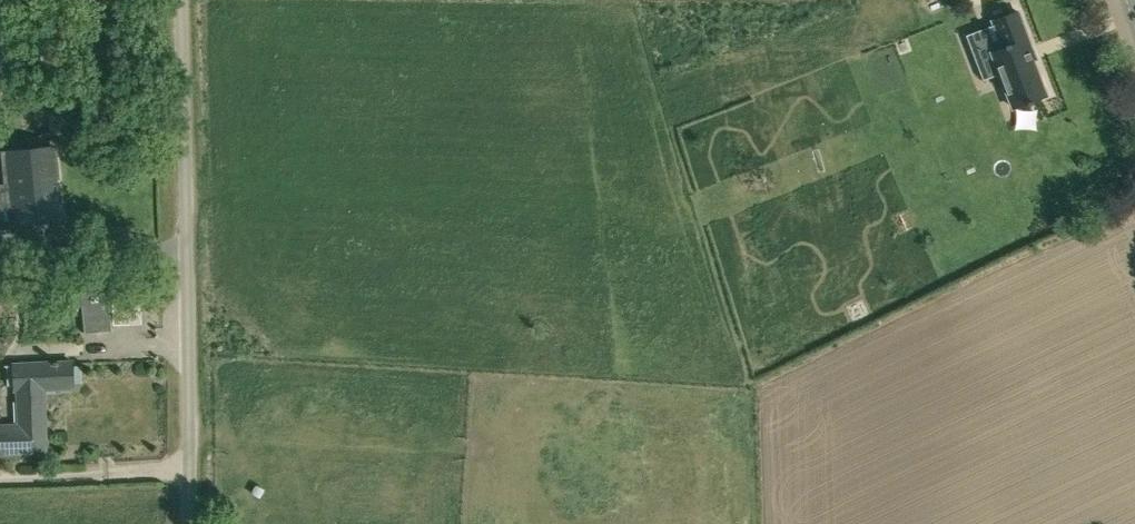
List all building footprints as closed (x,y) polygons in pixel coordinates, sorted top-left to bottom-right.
[(1046,95),(1028,48),(1031,46),(1018,11),(993,21),(994,24),(966,35),(972,51),(978,49),(979,51),(984,49),(983,47),(991,44),(994,51),(992,52),(1013,107),(1027,102),(1028,104),(1033,102),(1032,100),(1046,95)] [(0,189),(0,223),(22,221),(58,217),(54,178),(57,178),(54,146),(8,151),(11,188),(0,189)] [(80,290),(65,292),(67,307),(82,305),(86,333),(112,329),(106,287),(80,290)] [(59,361),(14,363),(14,389),(19,389),(20,425),(0,425),(0,454),(47,453),(44,388),(75,387),(74,362),(59,363),(59,361)]
